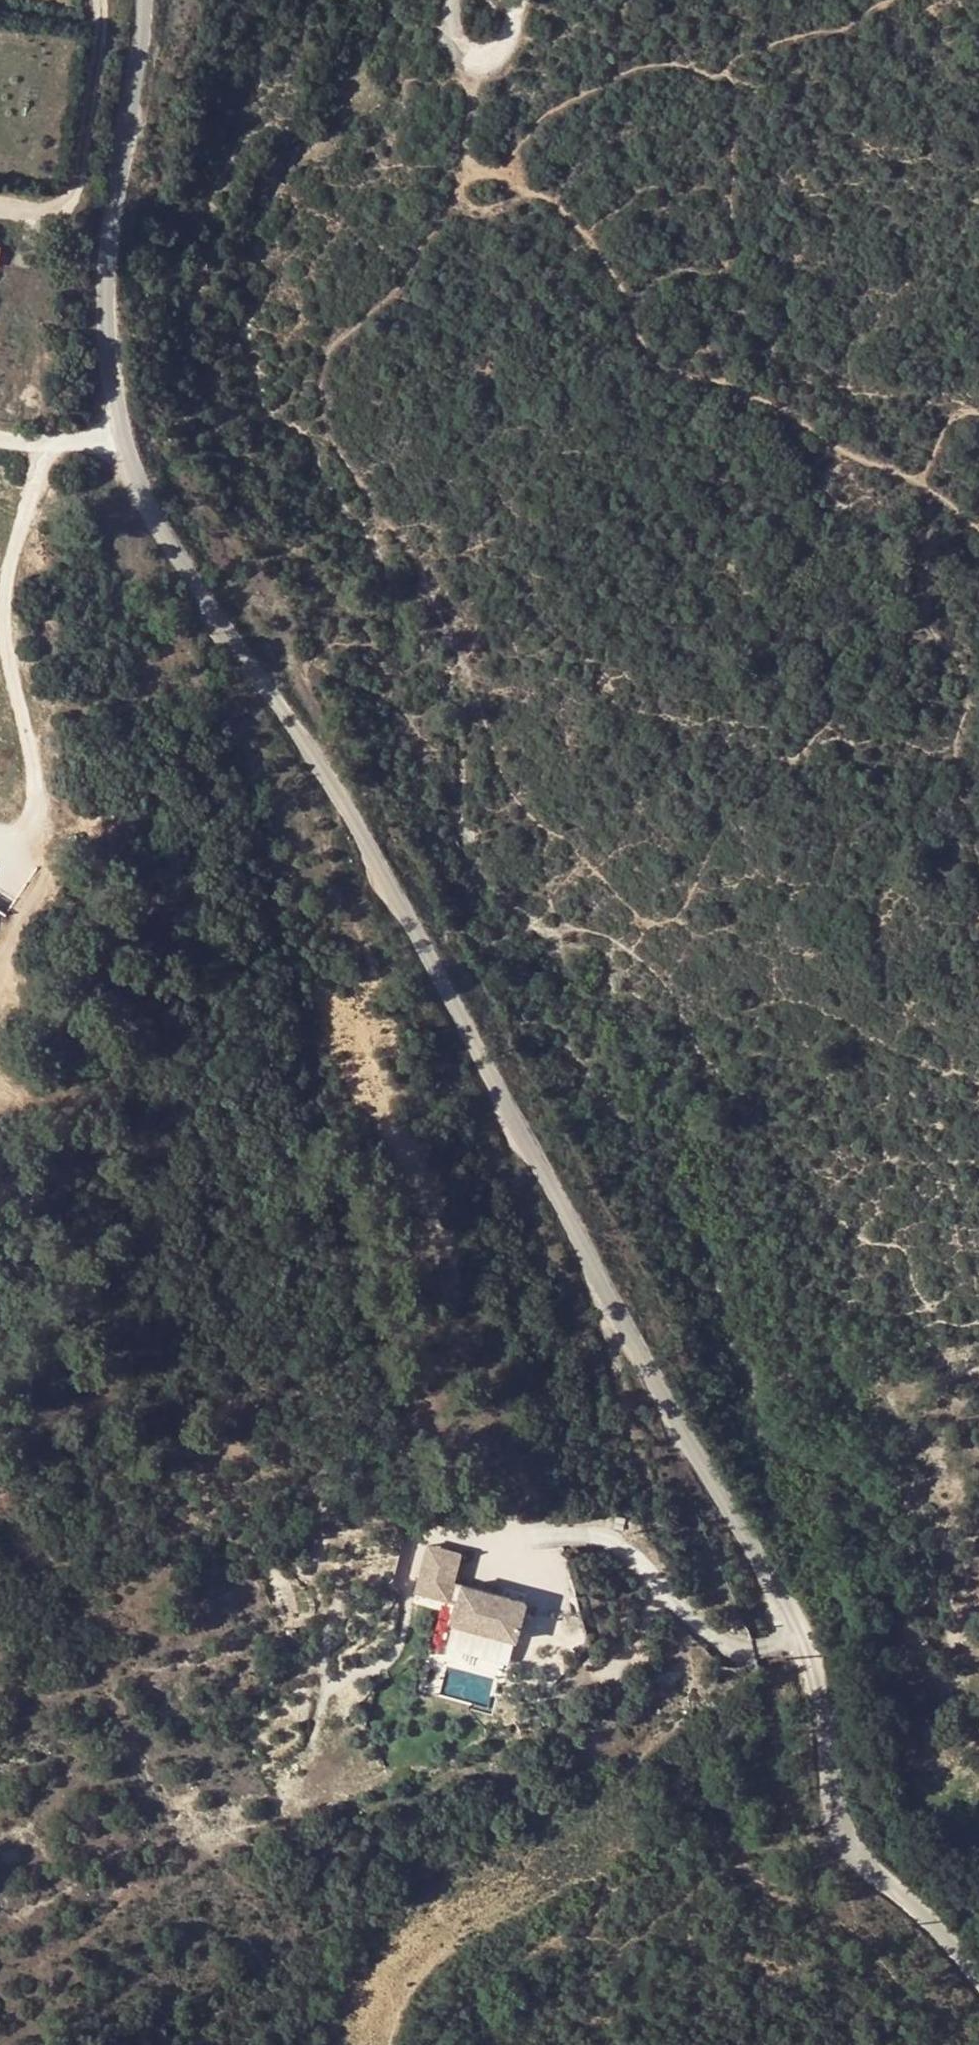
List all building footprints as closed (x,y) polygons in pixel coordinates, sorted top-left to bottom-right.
[(449,1627),(512,1644),(522,1608),(460,1591),(458,1595),(448,1592),(456,1562),(432,1556),(420,1597),(446,1605),(446,1602),(456,1604),(449,1627)]
